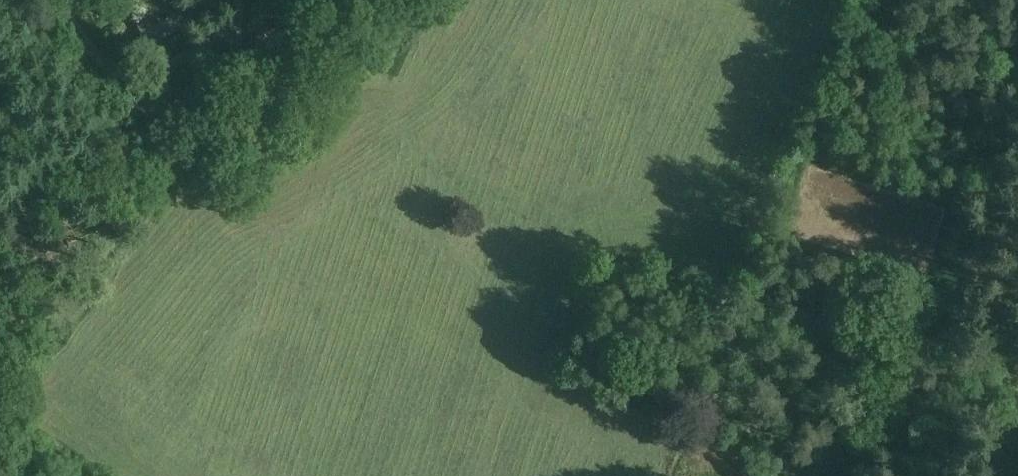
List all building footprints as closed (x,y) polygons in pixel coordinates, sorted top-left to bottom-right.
[(179,29),(171,16),(142,34),(149,47),(179,29)] [(266,64),(273,30),(259,27),(251,60),(266,64)] [(806,176),(799,229),(820,232),(827,179),(806,176)]
